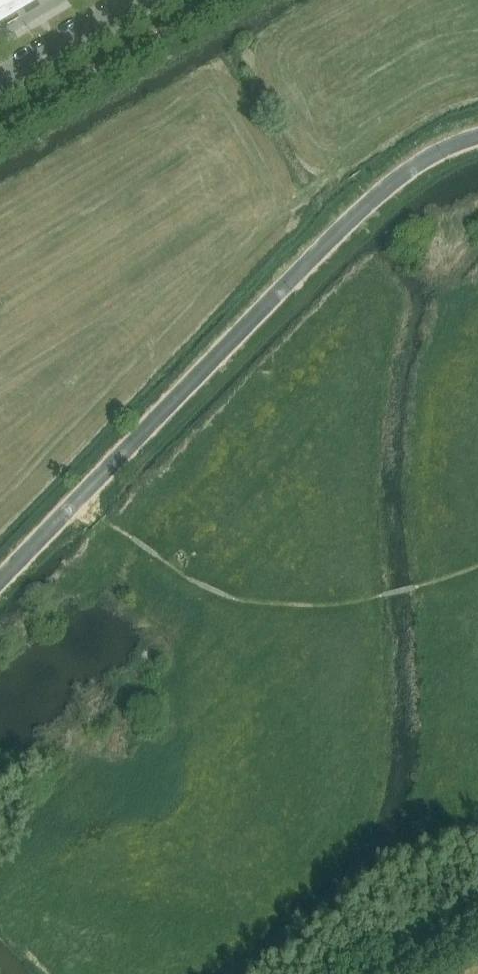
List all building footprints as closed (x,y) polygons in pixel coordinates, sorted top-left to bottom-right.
[(30,0),(0,0),(0,18),(30,0)]
